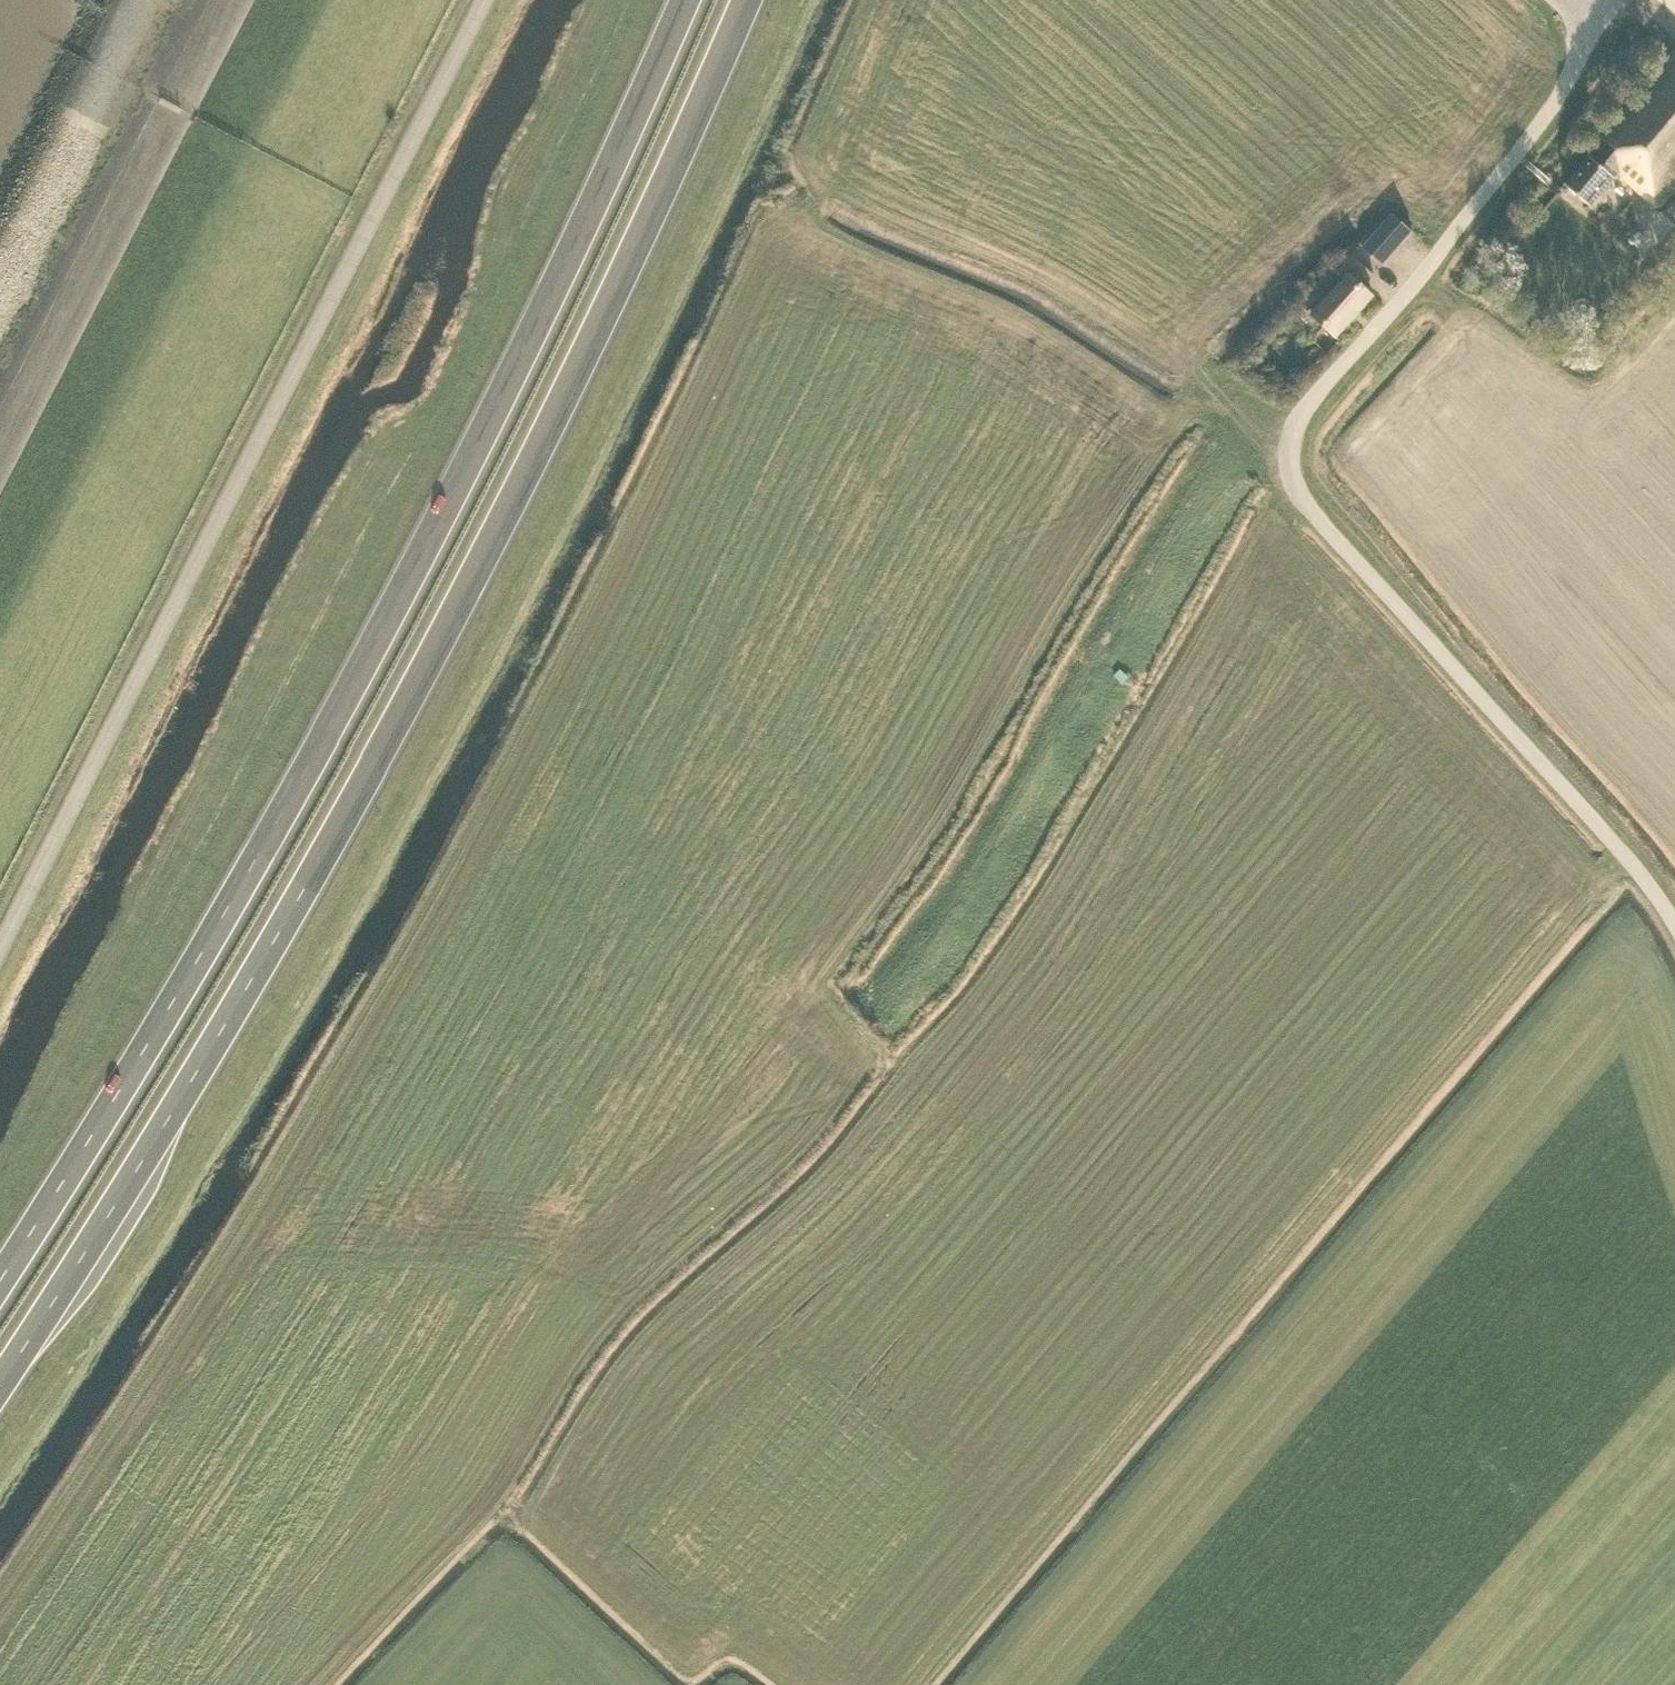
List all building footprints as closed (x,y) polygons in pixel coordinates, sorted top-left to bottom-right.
[(1591,207),(1618,174),(1658,208),(1674,187),(1674,52),(1602,140),(1603,140),(1590,157),(1589,156),(1565,185),(1591,207)] [(1413,233),(1393,215),(1363,248),(1383,266),(1413,233)] [(1334,273),(1342,280),(1312,316),(1336,337),(1373,296),(1363,288),(1374,276),(1351,255),(1334,273)] [(1256,361),(1251,359),(1247,361),(1245,366),(1246,371),(1251,374),(1256,372),(1258,366),(1256,361)]
